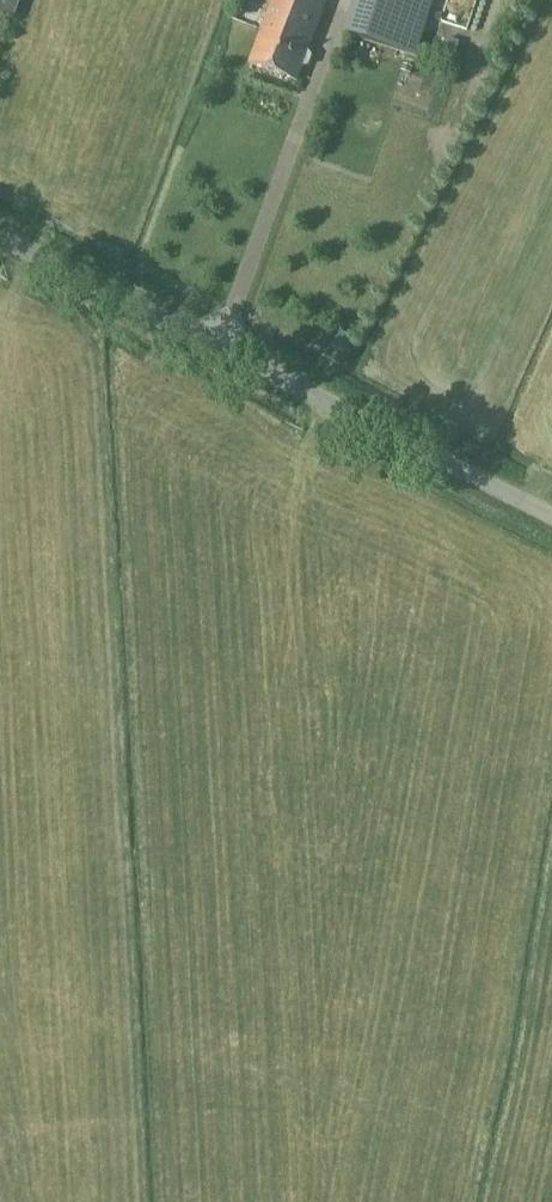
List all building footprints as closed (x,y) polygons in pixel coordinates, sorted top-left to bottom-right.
[(8,21),(16,0),(0,0),(0,18),(8,21)] [(250,63),(298,80),(303,66),(309,65),(312,56),(308,52),(326,3),(319,0),(273,0),(250,63)] [(413,55),(431,0),(361,0),(350,33),(413,55)]
